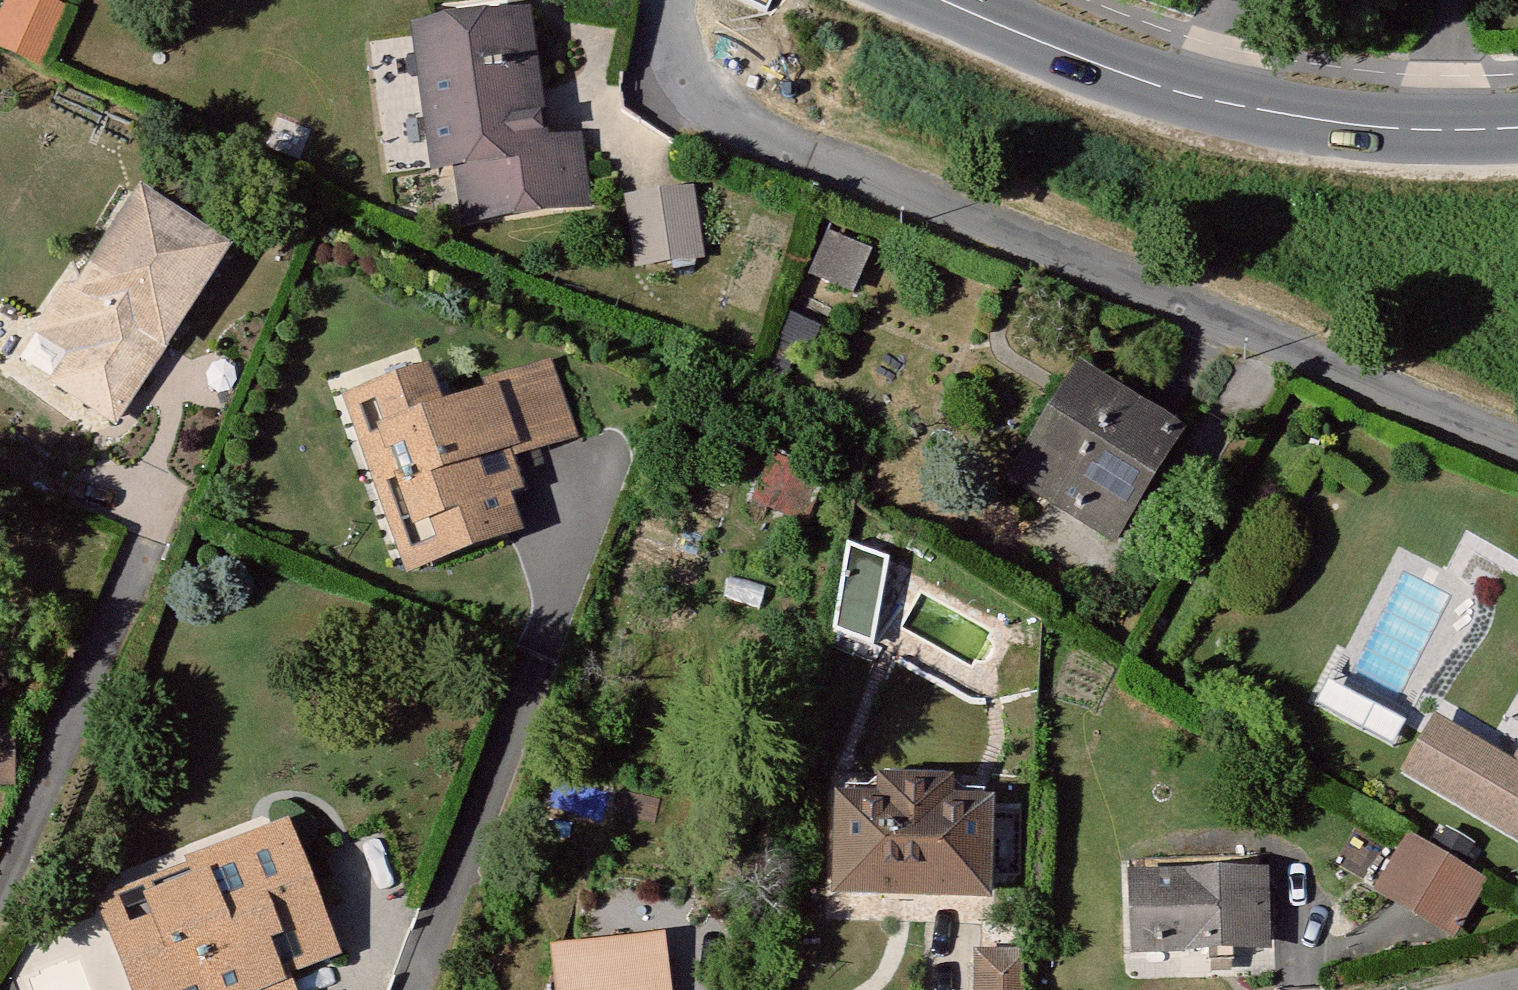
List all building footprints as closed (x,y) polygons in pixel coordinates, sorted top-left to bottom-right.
[(765,11),(770,0),(740,0),(765,11)] [(55,26),(6,3),(0,15),(0,61),(31,75),(55,26)] [(494,33),(508,107),(525,106),(511,30),(494,33)] [(494,33),(399,50),(421,181),(451,175),(479,171),(486,211),(485,217),(571,205),(561,143),(532,149),(525,106),(508,107),(494,33)] [(451,175),(457,214),(486,211),(479,171),(451,175)] [(674,200),(617,208),(629,267),(684,258),(674,200)] [(108,241),(127,210),(117,203),(92,245),(108,241)] [(93,425),(201,256),(127,210),(108,241),(92,245),(60,296),(44,300),(19,340),(54,361),(37,389),(93,425)] [(19,340),(2,367),(37,389),(54,361),(19,340)] [(371,464),(353,473),(368,515),(384,509),(400,548),(414,543),(419,558),(481,537),(465,496),(457,498),(445,464),(483,450),(487,460),(543,438),(521,379),(464,399),(473,428),(418,447),(402,411),(357,428),(371,464)] [(1061,389),(1050,407),(1064,416),(1074,397),(1061,389)] [(1050,407),(1026,446),(1038,455),(1017,491),(1092,537),(1155,440),(1074,397),(1064,416),(1050,407)] [(338,435),(353,473),(371,464),(357,428),(338,435)] [(1026,446),(1002,481),(1017,491),(1038,455),(1026,446)] [(384,509),(368,515),(390,572),(419,558),(414,543),(400,548),(384,509)] [(840,618),(875,622),(885,542),(850,537),(840,618)] [(1409,777),(1517,839),(1517,767),(1438,725),(1409,777)] [(867,777),(867,791),(923,790),(923,778),(867,777)] [(823,893),(964,894),(964,811),(923,812),(923,790),(867,791),(866,811),(824,810),(823,893)] [(824,790),(824,810),(866,811),(867,791),(824,790)] [(1410,843),(1379,896),(1414,916),(1453,939),(1483,885),(1410,843)] [(1123,882),(1246,882),(1245,853),(1122,855),(1123,882)] [(146,989),(265,989),(261,982),(254,984),(238,946),(292,921),(264,855),(225,871),(220,860),(178,877),(182,889),(138,906),(146,927),(109,943),(126,986),(142,981),(146,989)] [(1245,946),(1246,882),(1123,882),(1124,947),(1245,946)] [(100,921),(109,943),(146,927),(138,906),(100,921)] [(254,984),(261,982),(309,960),(292,921),(238,946),(254,984)] [(569,945),(570,962),(650,956),(648,940),(569,945)] [(986,989),(1019,989),(1016,950),(983,952),(986,989)] [(546,989),(651,989),(650,956),(570,962),(544,964),(546,989)] [(142,981),(126,986),(128,989),(146,989),(142,981)]
